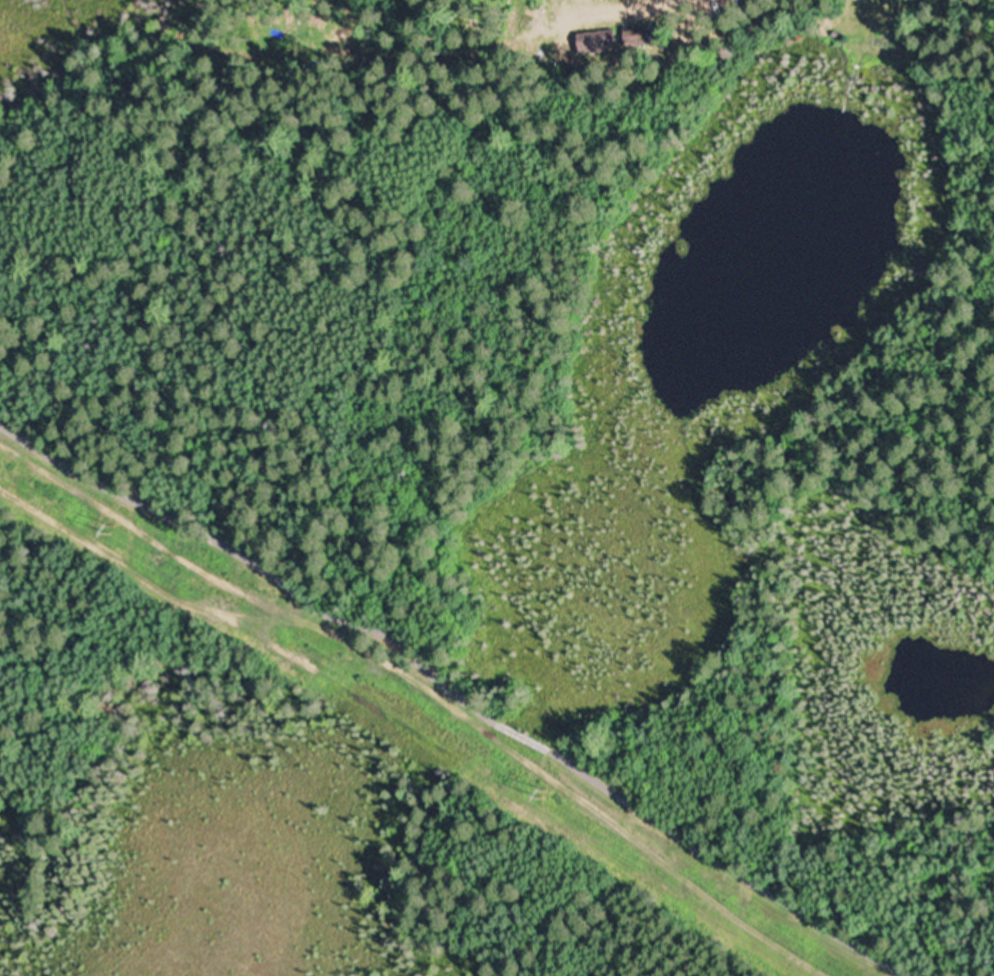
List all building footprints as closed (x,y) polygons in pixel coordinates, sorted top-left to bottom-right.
[(649,43),(630,45),(628,25),(648,23),(649,43)] [(666,38),(651,40),(649,25),(665,23),(666,38)] [(622,47),(585,52),(582,32),(619,27),(622,47)]
